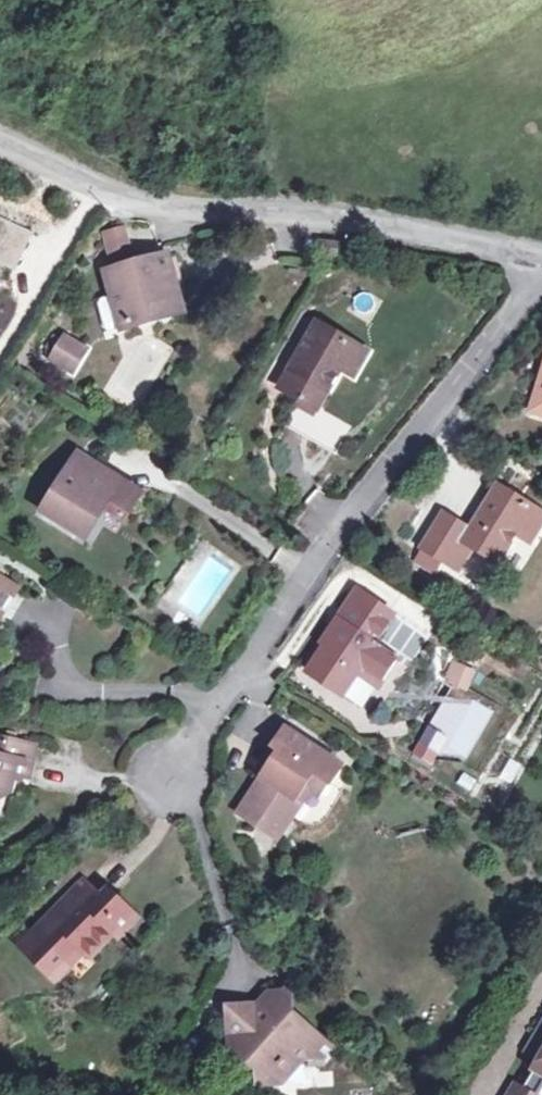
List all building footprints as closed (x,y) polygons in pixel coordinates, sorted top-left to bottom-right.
[(128,268),(133,266),(122,229),(104,233),(113,261),(125,258),(128,268)] [(319,253),(335,255),(336,245),(321,243),(319,253)] [(125,258),(113,261),(109,262),(111,272),(107,273),(123,328),(140,323),(171,304),(179,302),(167,257),(133,266),(128,268),(125,258)] [(102,331),(112,329),(106,299),(96,301),(102,331)] [(311,381),(327,391),(339,369),(353,376),(366,353),(315,324),(279,387),(299,398),(301,399),(311,381)] [(52,358),(71,369),(83,349),(64,338),(52,358)] [(530,409),(541,412),(541,367),(530,409)] [(311,381),(301,399),(317,408),(327,391),(311,381)] [(339,449),(351,428),(317,408),(301,399),(299,398),(287,420),(339,449)] [(77,455),(74,461),(92,473),(96,468),(77,455)] [(120,482),(96,468),(92,473),(74,461),(43,511),(80,535),(98,505),(105,508),(125,520),(140,495),(120,482)] [(441,560),(459,572),(474,549),(499,563),(515,535),(530,545),(541,526),(541,515),(499,488),(472,532),(443,515),(423,549),(441,560)] [(441,560),(423,549),(415,563),(433,573),(441,560)] [(16,589),(0,579),(0,615),(16,589)] [(365,670),(381,680),(396,660),(369,642),(389,613),(357,592),(322,643),(327,647),(308,673),(342,696),(357,673),(365,670)] [(454,681),(460,667),(453,665),(447,677),(454,681)] [(473,673),(460,667),(454,681),(452,684),(465,690),(473,673)] [(365,670),(357,673),(376,687),(381,680),(365,670)] [(465,690),(452,684),(449,691),(462,697),(465,690)] [(428,768),(446,737),(426,726),(408,756),(428,768)] [(322,776),(331,782),(343,765),(286,729),(275,746),(282,750),(265,775),(239,814),(279,839),(304,803),(297,798),(315,771),(322,776)] [(5,795),(8,792),(12,777),(26,780),(33,747),(0,740),(0,794),(5,795)] [(282,750),(275,746),(259,772),(265,775),(282,750)] [(297,798),(304,803),(312,790),(322,776),(315,771),(297,798)] [(331,782),(322,776),(312,790),(322,797),(331,782)] [(108,904),(84,881),(49,916),(56,923),(53,926),(46,920),(20,946),(55,980),(84,950),(91,957),(114,933),(119,937),(137,918),(115,897),(108,904)] [(294,996),(287,990),(270,992),(271,1003),(271,1007),(260,1008),(260,1004),(230,1007),(232,1046),(259,1069),(259,1087),(283,1085),(282,1068),(290,1059),(326,1057),(334,1048),(295,1013),(294,996)] [(540,1060),(541,1056),(541,1040),(535,1036),(525,1052),(540,1060)] [(540,1060),(523,1090),(515,1085),(510,1094),(538,1094),(541,1089),(541,1056),(540,1060)]
